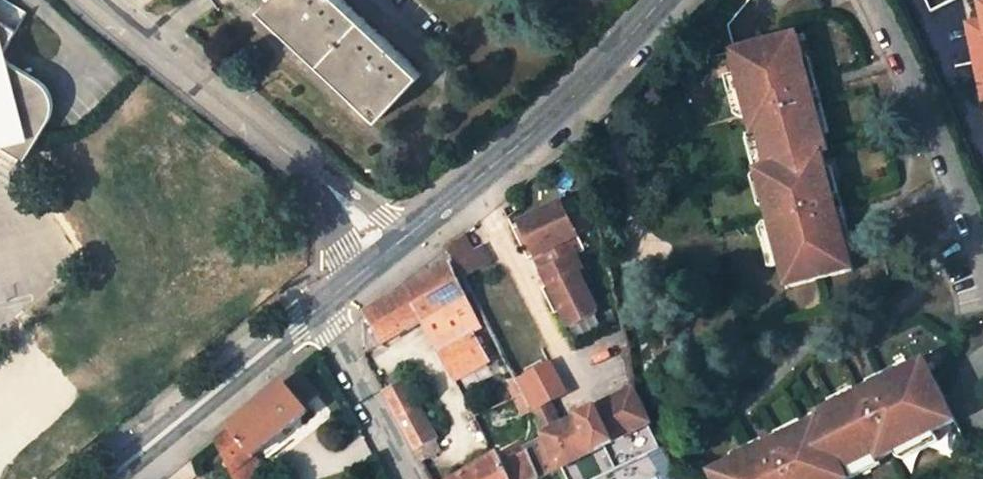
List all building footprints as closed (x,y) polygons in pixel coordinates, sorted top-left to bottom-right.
[(344,0),(271,0),(268,3),(386,113),(422,74),(344,0)] [(975,19),(964,21),(982,123),(982,0),(972,0),(975,19)] [(9,57),(8,53),(22,31),(0,17),(0,141),(3,143),(1,148),(24,162),(40,135),(29,128),(22,127),(9,57)] [(798,32),(731,50),(753,133),(759,132),(768,166),(763,167),(772,202),(766,203),(789,287),(855,269),(848,242),(843,243),(838,224),(843,222),(837,201),(824,151),(830,149),(816,99),(810,78),(804,80),(799,60),(805,59),(798,32)] [(9,57),(22,127),(29,128),(40,135),(52,116),(54,109),(54,102),(52,96),(49,90),(9,57)] [(816,77),(810,78),(816,99),(822,98),(816,77)] [(576,196),(563,203),(579,235),(587,231),(576,196)] [(843,200),(837,201),(843,222),(848,221),(843,200)] [(564,311),(572,327),(597,314),(598,309),(587,285),(591,283),(576,253),(570,239),(579,235),(563,203),(521,223),(522,225),(515,229),(526,251),(533,247),(537,256),(551,284),(555,293),(548,296),(557,314),(564,311)] [(465,279),(493,264),(483,246),(475,250),(465,235),(449,249),(457,264),(465,279)] [(579,235),(570,239),(576,253),(586,248),(579,235)] [(526,251),(530,259),(537,256),(533,247),(526,251)] [(424,319),(444,360),(456,380),(491,359),(481,341),(488,337),(453,266),(369,316),(383,344),(424,319)] [(544,288),(548,296),(555,293),(551,284),(544,288)] [(709,472),(712,478),(838,478),(846,475),(843,470),(875,455),(877,460),(955,421),(924,359),(899,372),(902,376),(883,385),(881,381),(862,390),(815,413),(818,418),(771,441),(752,451),(754,456),(736,464),(734,460),(709,472)] [(215,441),(235,478),(256,478),(247,461),(307,412),(303,407),(318,393),(300,371),(215,441)] [(879,376),(859,386),(862,390),(881,381),(879,376)] [(385,394),(416,450),(437,439),(407,382),(385,394)] [(603,408),(564,428),(551,403),(534,412),(564,470),(593,456),(596,463),(611,456),(607,449),(653,426),(636,391),(603,408)] [(769,436),(749,446),(752,451),(771,441),(769,436)] [(504,465),(500,455),(460,478),(541,478),(528,454),(504,465)]
